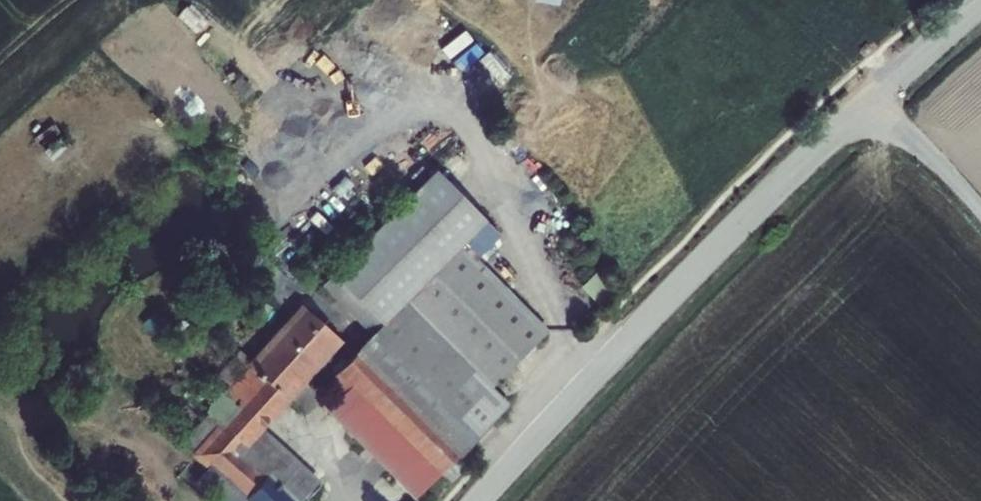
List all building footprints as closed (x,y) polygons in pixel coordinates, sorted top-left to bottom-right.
[(330,276),(385,328),(452,257),(489,219),(434,167),(330,276)] [(385,328),(355,359),(461,461),(503,417),(485,399),(540,342),(452,257),(385,328)] [(334,351),(299,319),(224,400),(226,402),(201,428),(213,439),(191,464),(233,500),(250,500),(262,487),(232,458),(334,351)] [(355,359),(349,365),(329,386),(442,498),(469,468),(461,461),(355,359)] [(262,487),(250,500),(276,500),(262,487)]
